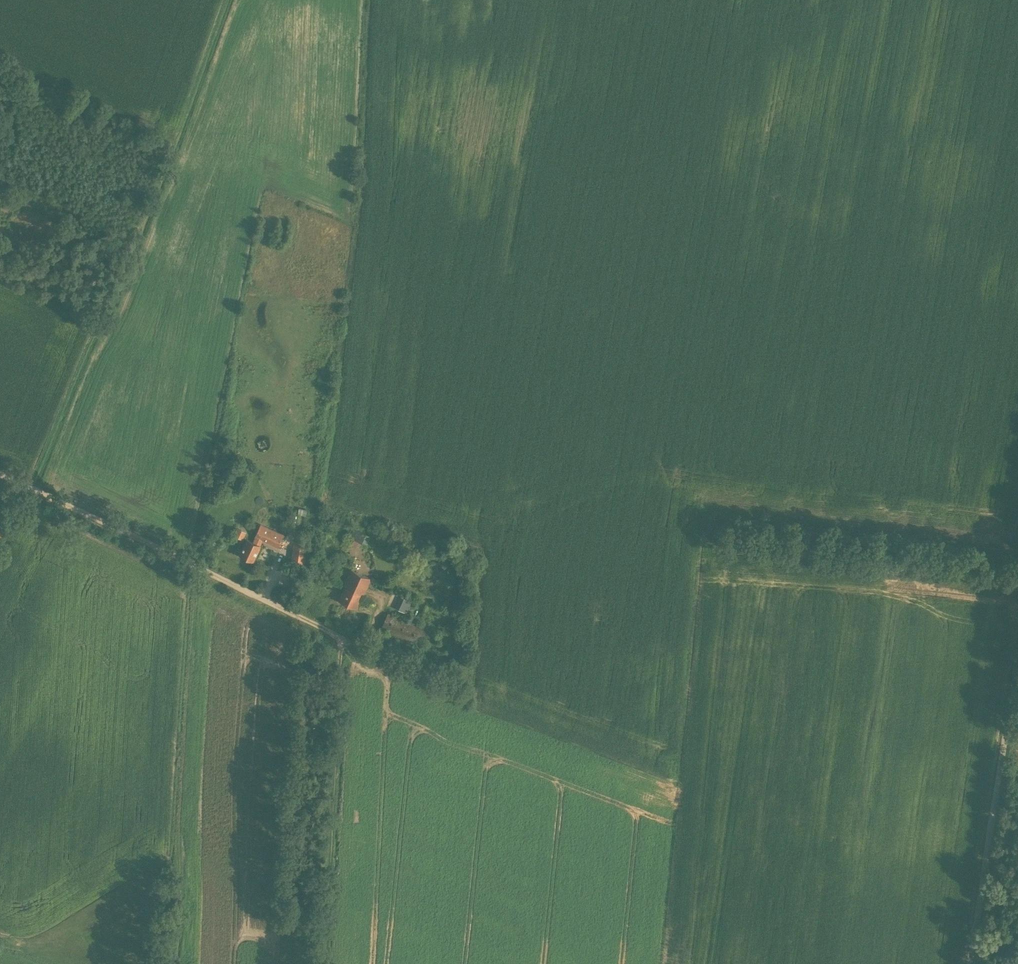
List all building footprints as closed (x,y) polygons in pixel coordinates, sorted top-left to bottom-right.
[(254,536),(255,537),(253,542),(247,539),(240,554),(253,560),(262,541),(278,548),(285,535),(261,523),(254,536)] [(238,526),(236,535),(246,537),(248,529),(238,526)] [(371,535),(354,527),(350,536),(367,544),(371,535)] [(294,539),(291,563),(306,565),(309,541),(294,539)] [(344,585),(345,586),(362,594),(364,595),(372,577),(352,568),(344,585)] [(345,586),(339,599),(356,607),(362,594),(345,586)] [(402,594),(397,606),(408,611),(414,600),(402,594)] [(388,613),(385,621),(423,638),(426,631),(388,613)] [(423,638),(385,621),(381,628),(419,646),(423,638)]
